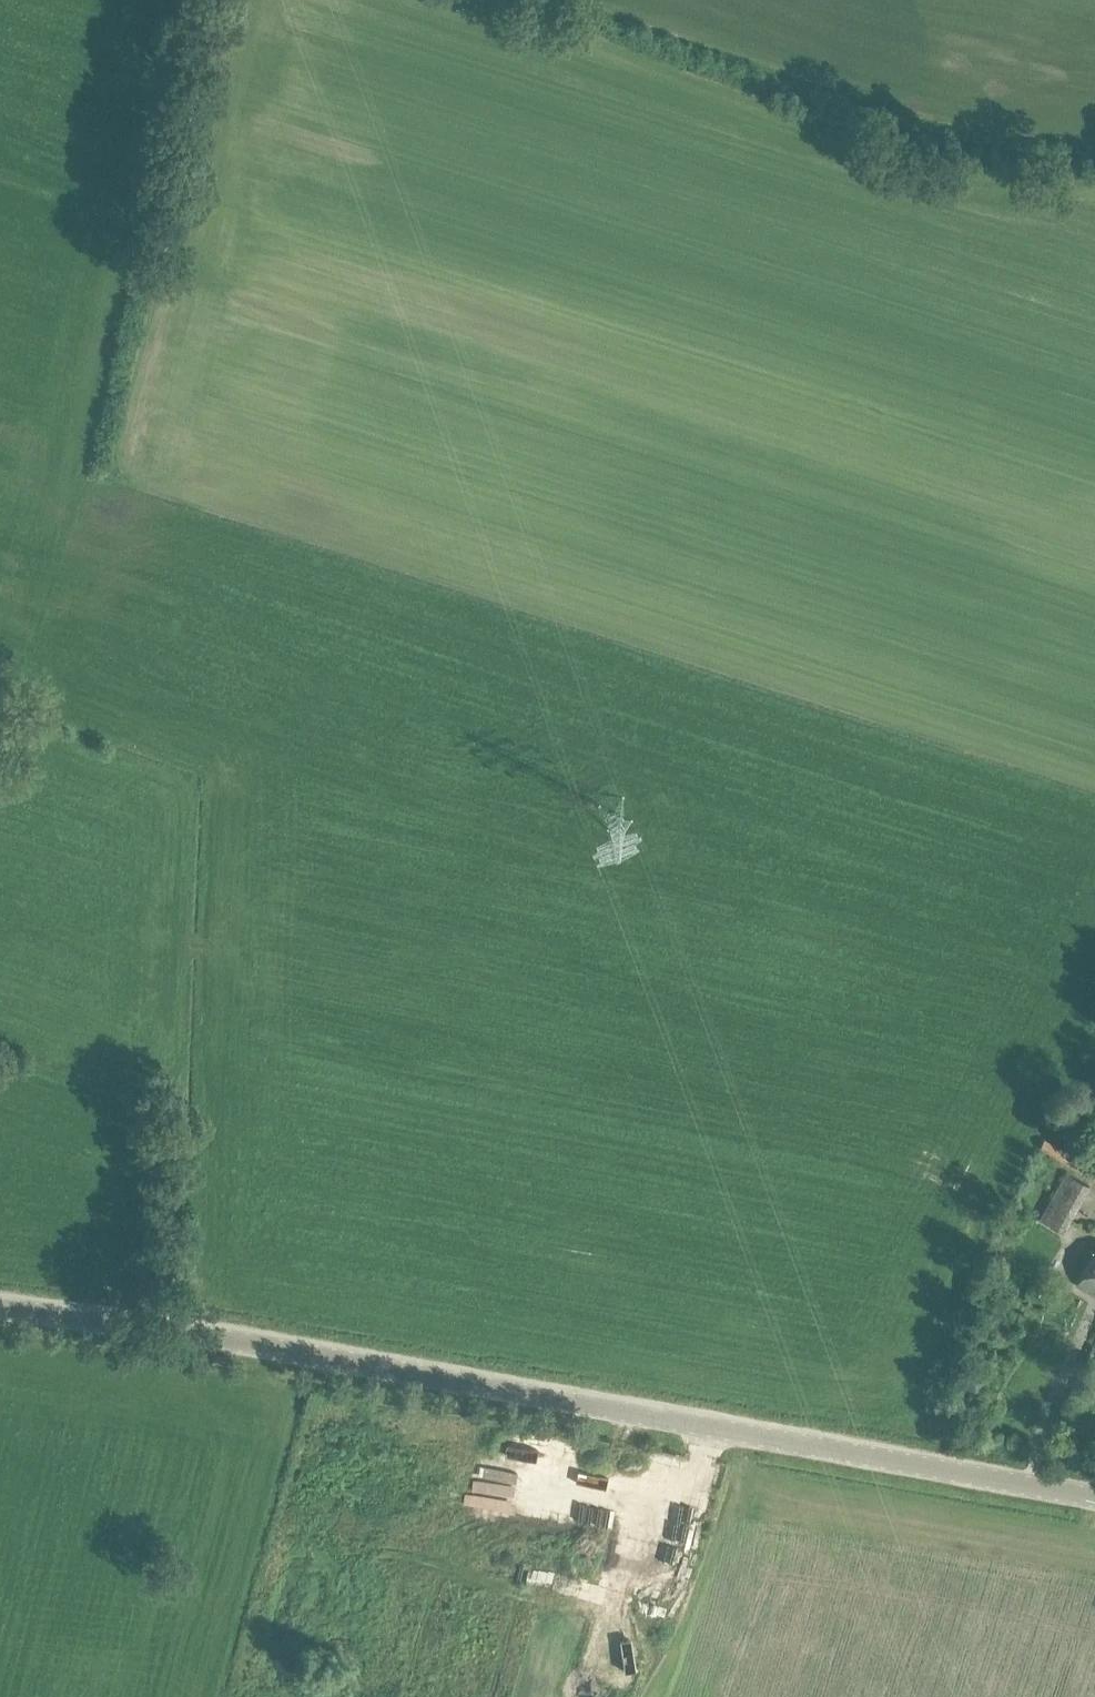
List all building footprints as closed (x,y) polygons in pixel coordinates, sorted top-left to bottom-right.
[(1092,1187),(1067,1173),(1040,1219),(1065,1233),(1092,1187)] [(1080,1285),(1094,1294),(1094,1261),(1080,1285)] [(986,1376),(969,1374),(967,1388),(984,1390),(986,1376)]
